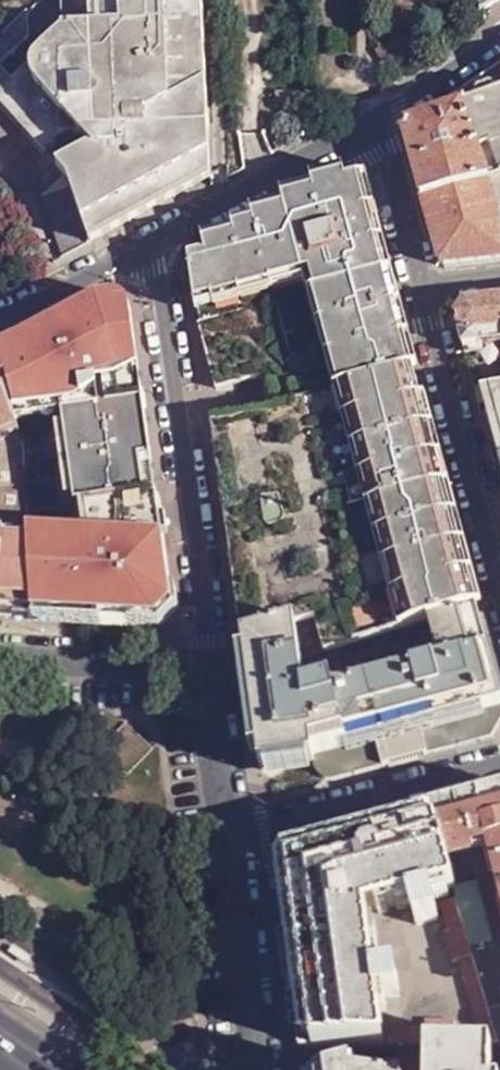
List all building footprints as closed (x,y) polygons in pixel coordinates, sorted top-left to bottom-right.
[(108,234),(144,214),(211,177),(203,0),(59,0),(61,45),(51,45),(38,57),(34,63),(32,75),(35,83),(80,135),(53,161),(66,176),(92,203),(108,234)] [(480,13),(499,0),(480,0),(480,13)] [(459,109),(495,213),(499,211),(499,66),(456,96),(459,109)] [(499,260),(499,226),(495,213),(459,109),(408,126),(404,132),(440,262),(445,265),(499,260)] [(63,257),(67,255),(87,244),(66,176),(53,161),(5,110),(0,114),(0,150),(3,151),(41,191),(63,257)] [(66,176),(87,244),(108,234),(92,203),(66,176)] [(441,618),(478,609),(406,343),(400,343),(357,178),(347,180),(346,176),(312,183),(313,192),(293,198),(295,206),(262,214),(264,219),(242,225),(243,227),(239,228),(232,232),(234,235),(213,240),(215,250),(209,251),(210,257),(199,259),(204,302),(209,322),(207,323),(230,416),(218,418),(233,544),(242,629),(244,643),(317,624),(325,660),(441,618)] [(0,350),(0,367),(6,381),(8,379),(24,448),(23,449),(25,479),(32,619),(156,626),(172,611),(128,310),(126,305),(125,304),(120,301),(112,298),(93,301),(12,345),(0,350)] [(464,304),(457,317),(479,401),(499,396),(499,300),(464,304)] [(0,367),(0,617),(19,618),(32,619),(25,479),(23,449),(24,448),(8,379),(6,381),(0,367)] [(479,401),(496,464),(499,463),(499,396),(479,401)] [(332,781),(491,738),(499,724),(499,691),(478,609),(441,618),(325,660),(317,624),(244,643),(262,771),(314,763),(316,770),(320,774),(324,778),(332,781)] [(432,810),(489,1012),(499,1009),(499,792),(432,810)] [(432,810),(282,851),(275,866),(299,1046),(401,1049),(428,1050),(428,1047),(499,1050),(489,1012),(432,810)] [(489,1012),(499,1050),(499,1009),(489,1012)] [(401,1049),(402,1060),(404,1069),(491,1069),(491,1060),(499,1061),(499,1050),(428,1047),(428,1050),(401,1049)] [(362,1069),(404,1069),(402,1060),(362,1069)]
